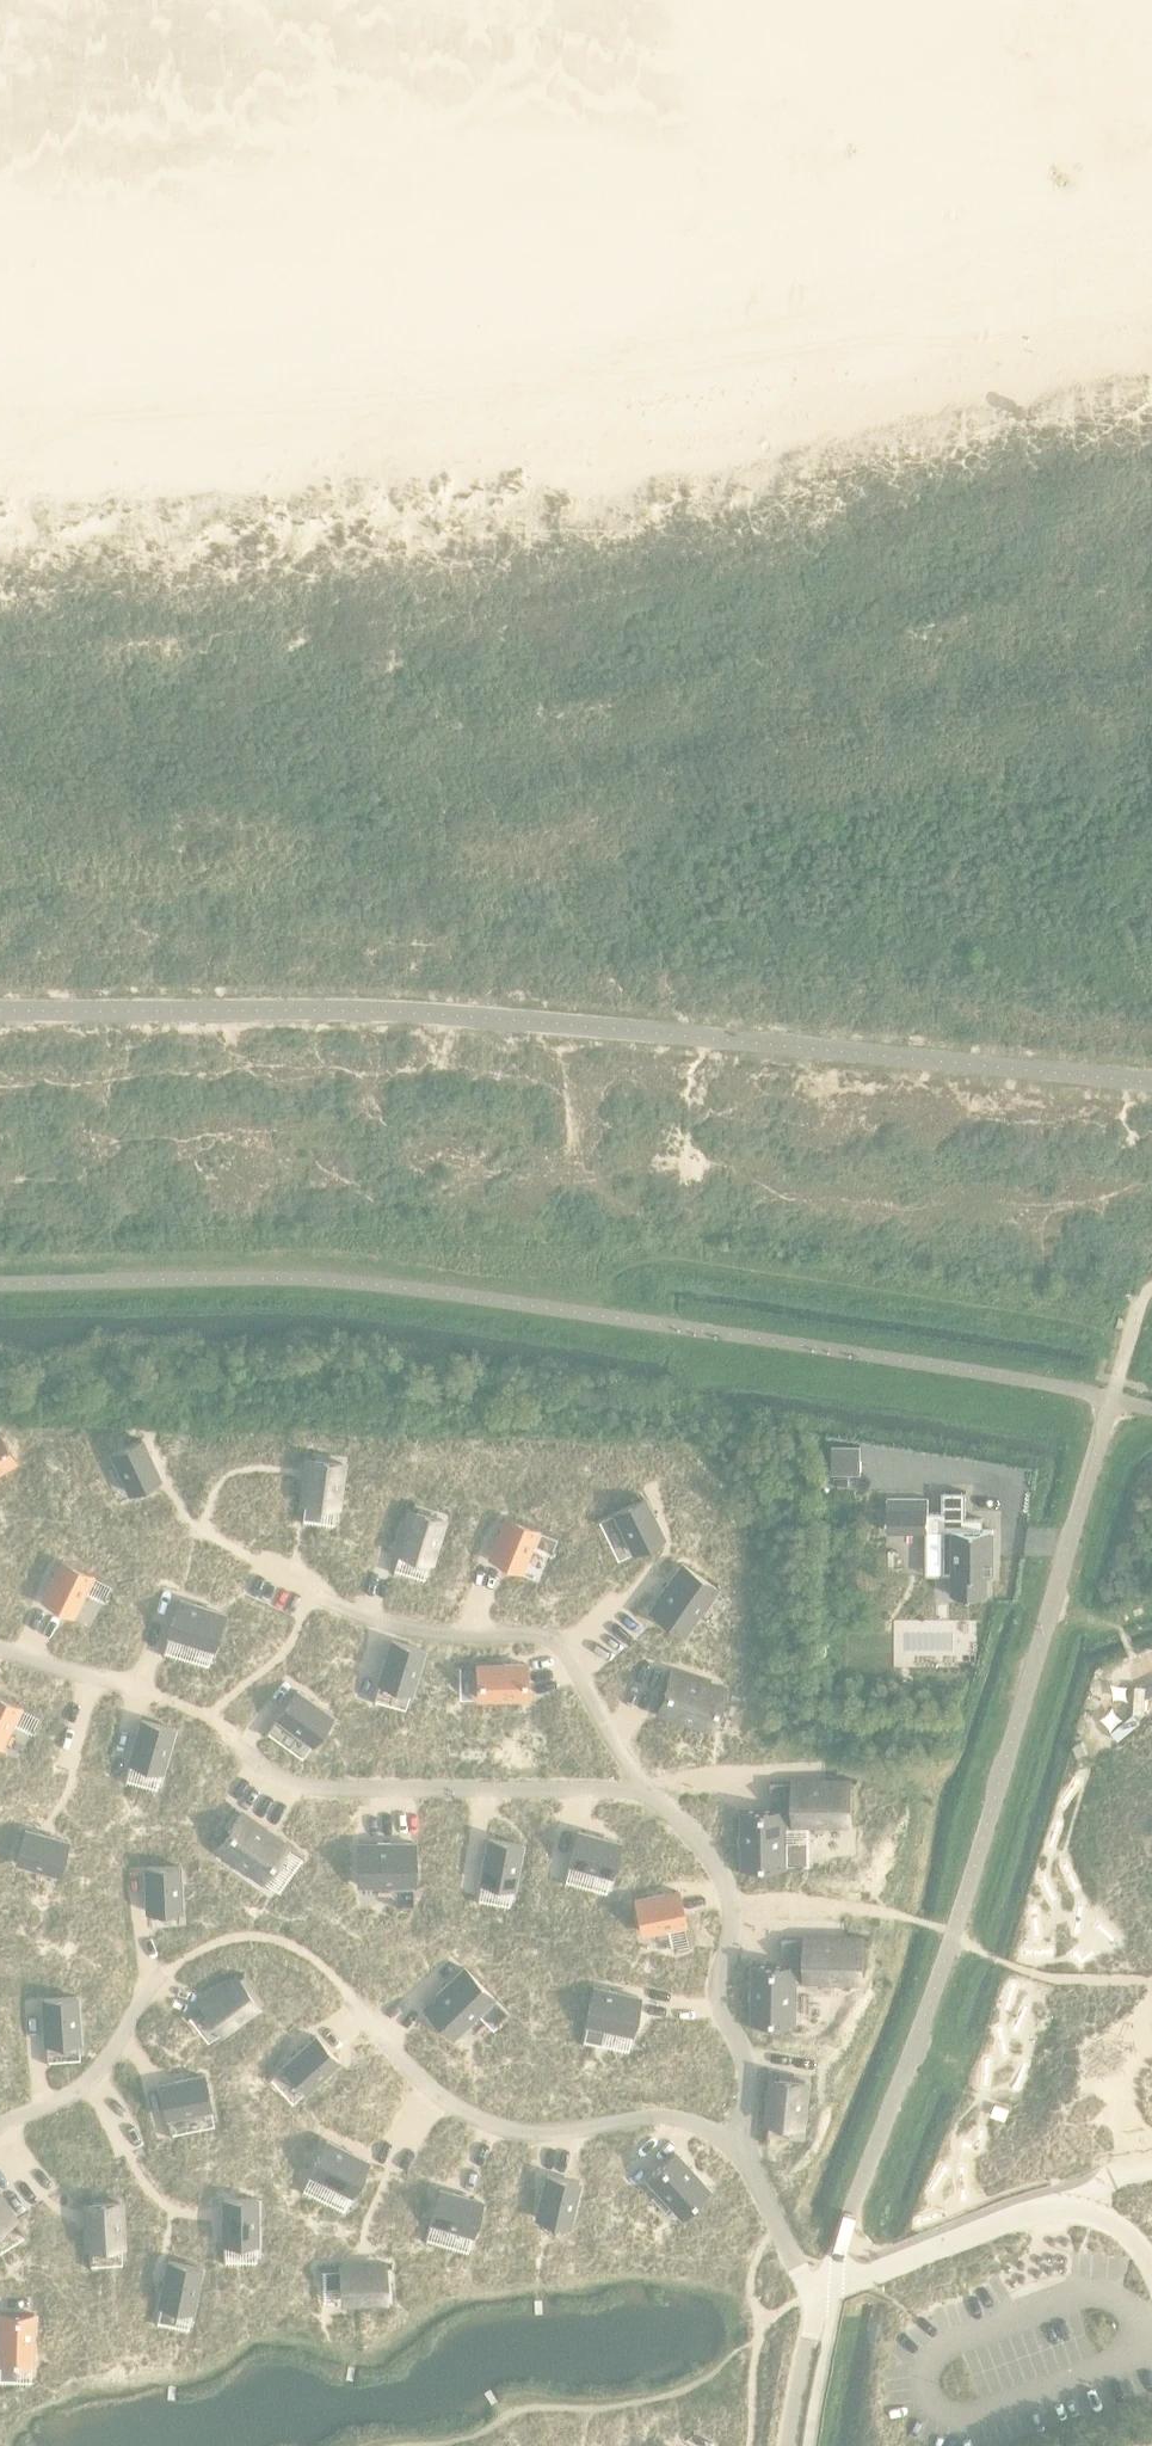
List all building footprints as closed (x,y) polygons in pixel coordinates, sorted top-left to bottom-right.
[(15,1460),(0,1435),(0,1469),(15,1460)] [(141,1439),(111,1453),(130,1492),(159,1479),(141,1439)] [(341,1461),(308,1457),(304,1501),(336,1504),(341,1461)] [(941,1525),(941,1574),(952,1574),(952,1594),(986,1594),(986,1574),(992,1574),(993,1529),(981,1529),(982,1517),(965,1517),(965,1490),(941,1490),(941,1512),(927,1511),(927,1498),(886,1498),(886,1530),(927,1530),(927,1525),(941,1525)] [(643,1497),(613,1512),(632,1551),(662,1536),(643,1497)] [(410,1509),(398,1551),(429,1561),(442,1519),(410,1509)] [(507,1516),(490,1557),(520,1570),(532,1541),(532,1540),(536,1529),(507,1516)] [(91,1573),(62,1559),(43,1599),(72,1613),(91,1573)] [(717,1588),(682,1563),(650,1609),(684,1633),(717,1588)] [(180,1600),(170,1634),(213,1647),(224,1614),(180,1600)] [(392,1639),(379,1682),(410,1691),(422,1648),(392,1639)] [(526,1663),(476,1665),(478,1698),(527,1696),(526,1663)] [(672,1671),(658,1711),(711,1728),(724,1688),(672,1671)] [(296,1690),(277,1716),(312,1743),(332,1717),(296,1690)] [(19,1705),(0,1696),(0,1744),(19,1705)] [(142,1719),(129,1761),(161,1770),(173,1728),(142,1719)] [(777,1810),(741,1810),(742,1866),(784,1866),(784,1823),(850,1822),(849,1780),(770,1781),(770,1798),(777,1798),(777,1810)] [(286,1846),(241,1812),(216,1846),(262,1879),(286,1846)] [(25,1829),(16,1861),(59,1872),(67,1842),(25,1829)] [(577,1831),(568,1862),(611,1874),(620,1843),(577,1831)] [(520,1844),(489,1838),(480,1881),(512,1887),(520,1844)] [(414,1842),(358,1842),(358,1885),(414,1885),(414,1842)] [(178,1866),(145,1867),(147,1911),(180,1910),(178,1866)] [(678,1891),(635,1899),(642,1931),(672,1925),(685,1922),(678,1891)] [(752,1964),(751,2020),(794,2021),(795,1979),(861,1980),(862,1937),(782,1936),(782,1953),(789,1953),(789,1965),(752,1964)] [(493,1997),(463,1967),(423,2006),(453,2036),(493,1997)] [(239,1978),(202,2003),(220,2030),(257,2004),(239,1978)] [(594,1987),(586,2022),(631,2032),(639,1997),(594,1987)] [(75,1995),(43,1997),(45,2042),(78,2040),(75,1995)] [(337,2059),(316,2035),(283,2065),(304,2089),(337,2059)] [(203,2075),(160,2084),(166,2116),(210,2107),(203,2075)] [(799,2124),(804,2081),(773,2077),(768,2120),(799,2124)] [(1009,2107),(993,2100),(987,2114),(1003,2121),(1009,2107)] [(326,2139),(309,2172),(350,2193),(367,2161),(326,2139)] [(709,2189),(674,2151),(646,2176),(681,2214),(709,2189)] [(547,2174),(536,2218),(568,2225),(578,2182),(547,2174)] [(439,2189),(431,2221),(472,2233),(481,2202),(439,2189)] [(14,2218),(0,2196),(0,2227),(14,2218)] [(256,2198),(223,2198),(224,2242),(256,2242),(256,2198)] [(119,2201),(86,2203),(88,2246),(121,2245),(119,2201)] [(168,2260),(159,2303),(191,2310),(200,2267),(168,2260)] [(385,2297),(384,2265),(341,2267),(343,2299),(385,2297)] [(33,2313),(0,2312),(0,2314),(0,2361),(32,2362),(33,2313)]
